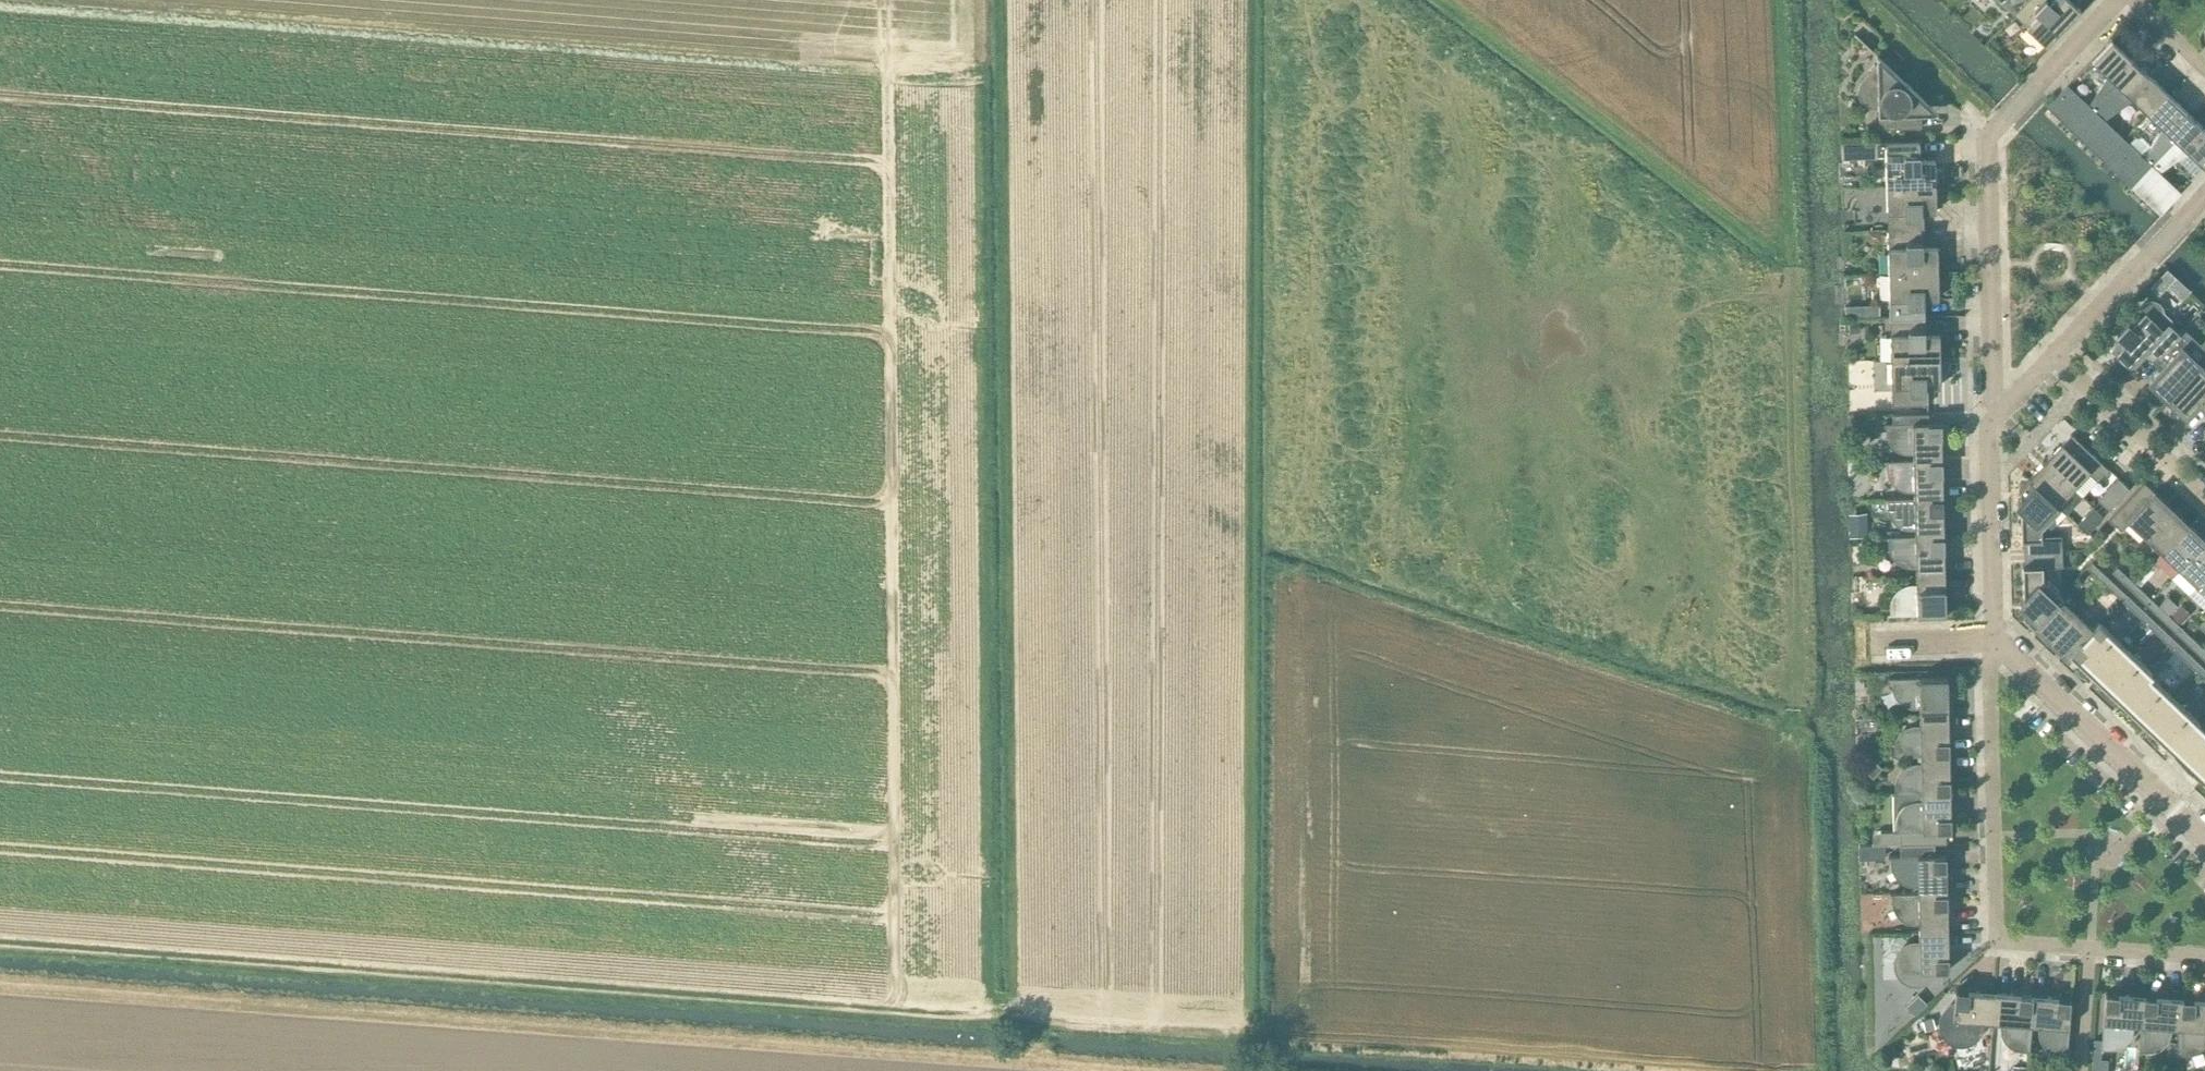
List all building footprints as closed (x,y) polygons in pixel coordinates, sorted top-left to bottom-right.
[(2027,0),(2000,0),(2014,13),(2027,0)] [(2014,13),(2046,44),(2081,8),(2079,6),(2078,7),(2070,0),(2051,0),(2050,0),(2027,0),(2014,13)] [(2001,28),(1996,32),(2006,41),(2010,36),(2001,28)] [(1879,128),(1921,127),(1921,113),(1939,112),(1855,33),(1854,34),(1882,60),(1864,79),(1864,80),(1861,85),(1860,92),(1864,99),(1869,103),(1875,105),(1878,105),(1879,128)] [(2077,131),(2140,65),(2112,38),(2092,59),(2109,75),(2089,106),(2067,85),(2049,105),(2077,131)] [(2148,112),(2168,91),(2140,65),(2077,131),(2105,158),(2123,138),(2102,118),(2133,98),(2148,112)] [(2133,184),(2196,118),(2168,91),(2148,112),(2163,127),(2144,158),(2123,138),(2105,158),(2133,184)] [(2133,184),(2161,211),(2179,191),(2157,170),(2187,149),(2204,165),(2204,164),(2204,127),(2196,118),(2133,184)] [(1886,154),(1887,185),(1935,184),(1935,158),(1922,158),(1922,140),(1875,141),(1875,155),(1886,154)] [(1874,143),(1858,143),(1859,157),(1874,156),(1874,143)] [(1888,229),(1922,228),(1922,210),(1936,210),(1935,184),(1887,185),(1888,229)] [(1889,273),(1938,271),(1937,245),(1923,246),(1922,228),(1888,229),(1889,273)] [(1881,230),(1869,231),(1869,240),(1881,240),(1881,230)] [(2167,268),(2150,286),(2151,286),(2159,294),(2167,285),(2175,276),(2169,271),(2168,269),(2167,268)] [(1890,315),(1925,314),(1924,298),(1938,297),(1938,271),(1889,273),(1890,315)] [(2151,344),(2160,352),(2179,332),(2169,322),(2163,328),(2156,321),(2159,318),(2161,315),(2162,313),(2162,309),(2161,308),(2161,307),(2160,305),(2158,303),(2157,303),(2157,302),(2155,301),(2154,301),(2153,300),(2150,300),(2117,332),(2121,336),(2112,346),(2132,365),(2151,344)] [(1863,304),(1846,304),(1846,316),(1863,315),(1863,304)] [(1879,304),(1863,304),(1863,315),(1879,315),(1879,304)] [(1891,360),(1940,359),(1939,332),(1925,333),(1925,314),(1890,315),(1891,360)] [(1850,331),(1861,331),(1860,319),(1850,319),(1850,331)] [(2168,399),(2201,364),(2184,348),(2190,342),(2179,332),(2160,352),(2168,360),(2149,381),(2168,399)] [(1940,359),(1891,360),(1892,404),(1928,403),(1928,385),(1940,385),(1940,359)] [(2201,364),(2168,399),(2187,417),(2204,398),(2204,368),(2201,364)] [(1893,443),(1896,446),(1902,449),(1908,450),(1913,450),(1913,459),(1942,458),(1941,423),(1941,421),(1929,421),(1892,422),(1884,422),(1884,424),(1888,423),(1888,432),(1889,436),(1893,443)] [(2045,461),(2072,486),(2073,486),(2088,471),(2096,479),(2097,480),(2108,468),(2072,433),(2045,461)] [(1894,481),(1897,484),(1903,487),(1909,488),(1914,488),(1914,497),(1942,496),(1942,458),(1913,459),(1884,459),(1884,461),(1889,461),(1889,470),(1890,474),(1894,481)] [(2029,478),(2056,504),(2057,503),(2072,487),(2072,486),(2045,461),(2029,478)] [(2021,498),(2017,501),(2021,505),(2022,538),(2024,538),(2024,551),(2062,550),(2062,534),(2042,535),(2042,526),(2060,507),(2061,506),(2057,503),(2056,504),(2029,478),(2019,489),(2020,490),(2021,489),(2021,498)] [(2109,509),(2130,488),(2119,478),(2100,501),(2109,509)] [(2138,527),(2163,500),(2145,482),(2110,518),(2122,530),(2131,520),(2138,527)] [(1895,519),(1898,521),(1904,524),(1910,525),(1915,526),(1915,535),(1943,534),(1942,496),(1914,497),(1885,497),(1885,499),(1890,499),(1890,507),(1891,512),(1895,519)] [(2157,544),(2182,517),(2163,500),(2138,527),(2157,544)] [(2087,533),(2103,516),(2098,511),(2093,507),(2077,524),(2087,533)] [(1850,513),(1848,513),(1849,536),(1850,536),(1867,536),(1867,512),(1850,513)] [(2175,562),(2201,535),(2182,517),(2157,544),(2175,562)] [(1917,585),(1912,585),(1905,586),(1900,589),(1897,592),(1893,599),(1892,604),(1893,612),(1888,612),(1888,614),(1946,612),(1946,610),(1945,610),(1943,534),(1915,535),(1886,535),(1886,537),(1891,537),(1891,545),(1892,550),(1896,556),(1899,559),(1902,561),(1905,562),(1908,563),(1911,563),(1914,563),(1916,563),(1917,585)] [(2204,568),(2204,539),(2201,535),(2175,562),(2194,580),(2204,568)] [(2024,597),(2020,601),(2024,605),(2024,613),(2023,612),(2022,613),(2033,623),(2058,596),(2060,598),(2063,594),(2062,593),(2043,575),(2043,566),(2063,566),(2062,550),(2024,551),(2024,564),(2023,564),(2024,597)] [(2092,561),(2087,567),(2104,583),(2109,577),(2092,561)] [(2122,581),(2127,575),(2118,566),(2112,571),(2122,581)] [(2194,580),(2204,590),(2204,568),(2194,580)] [(2141,598),(2146,593),(2127,575),(2122,581),(2141,598)] [(2109,577),(2104,583),(2121,599),(2126,594),(2109,577)] [(2141,598),(2160,616),(2165,611),(2146,593),(2141,598)] [(2126,594),(2121,599),(2146,622),(2151,617),(2126,594)] [(2058,596),(2033,623),(2050,639),(2076,613),(2060,598),(2058,596)] [(2168,614),(2180,625),(2191,613),(2179,603),(2168,614)] [(2165,611),(2160,616),(2178,634),(2184,628),(2180,625),(2168,614),(2165,611)] [(2076,613),(2050,639),(2050,640),(2067,656),(2068,657),(2071,654),(2070,652),(2093,629),(2092,628),(2076,613)] [(2151,617),(2146,622),(2153,628),(2172,646),(2176,641),(2158,623),(2151,617)] [(2070,652),(2071,654),(2174,751),(2177,748),(2191,761),(2204,747),(2204,727),(2201,723),(2200,722),(2149,674),(2152,671),(2100,622),(2099,621),(2092,628),(2093,629),(2070,652)] [(2197,651),(2202,646),(2184,628),(2178,634),(2197,651)] [(2176,641),(2172,646),(2198,671),(2203,666),(2176,641)] [(1920,715),(1948,714),(1947,678),(1947,675),(1890,677),(1890,678),(1894,678),(1894,687),(1894,688),(1895,691),(1896,694),(1897,696),(1898,697),(1899,698),(1900,700),(1901,701),(1904,702),(1905,703),(1908,704),(1910,704),(1913,705),(1919,704),(1920,715)] [(1921,755),(1949,754),(1948,714),(1920,715),(1920,726),(1912,726),(1911,726),(1909,727),(1906,728),(1905,729),(1902,731),(1901,732),(1899,734),(1898,736),(1897,739),(1896,740),(1896,742),(1896,745),(1896,753),(1892,753),(1892,755),(1921,755)] [(2191,761),(2204,775),(2204,747),(2191,761)] [(1922,792),(1950,792),(1949,754),(1921,755),(1921,764),(1913,764),(1912,764),(1908,765),(1906,766),(1904,767),(1903,768),(1901,771),(1900,772),(1898,775),(1898,776),(1897,778),(1897,780),(1897,781),(1897,783),(1897,791),(1893,791),(1893,793),(1922,792)] [(1950,792),(1922,792),(1922,801),(1914,802),(1911,802),(1909,803),(1906,804),(1905,805),(1904,806),(1903,807),(1901,810),(1899,813),(1899,814),(1898,817),(1898,819),(1898,821),(1898,829),(1894,829),(1894,831),(1901,830),(1951,829),(1951,827),(1950,792)] [(1901,842),(1901,830),(1894,831),(1884,831),(1884,842),(1901,842)] [(1918,892),(1947,891),(1946,855),(1946,853),(1935,853),(1935,842),(1900,843),(1901,854),(1889,855),(1889,856),(1893,856),(1893,865),(1893,866),(1893,868),(1894,869),(1894,871),(1895,872),(1897,875),(1899,878),(1901,880),(1904,881),(1906,882),(1907,882),(1910,883),(1918,883),(1918,892)] [(1919,931),(1948,930),(1947,891),(1918,892),(1890,892),(1890,894),(1894,894),(1894,902),(1894,906),(1895,907),(1895,909),(1897,912),(1899,914),(1900,915),(1902,917),(1904,918),(1905,919),(1908,920),(1911,920),(1919,920),(1919,931)] [(1948,930),(1919,931),(1919,942),(1915,941),(1913,942),(1912,942),(1910,942),(1908,943),(1906,944),(1905,945),(1903,946),(1900,949),(1896,956),(1895,961),(1896,965),(1897,969),(1898,973),(1901,976),(1904,979),(1907,981),(1909,981),(1911,982),(1914,982),(1916,983),(1919,982),(1923,981),(1924,981),(1927,979),(1929,978),(1930,977),(1933,974),(1935,969),(1949,969),(1949,967),(1948,967),(1948,930)] [(1992,1020),(1994,992),(1958,990),(1958,989),(1956,989),(1954,1003),(1950,1005),(1947,1008),(1946,1009),(1944,1012),(1942,1015),(1941,1017),(1941,1019),(1941,1020),(1941,1022),(1941,1024),(1941,1026),(1941,1028),(1942,1031),(1943,1033),(1946,1036),(1949,1039),(1953,1041),(1957,1042),(1961,1043),(1965,1042),(1973,1039),(1976,1036),(1977,1035),(1978,1034),(1979,1032),(1980,1030),(1981,1029),(1982,1025),(1982,1023),(1982,1021),(1982,1019),(1992,1020)] [(2141,1023),(2143,995),(2108,992),(2105,991),(2102,1045),(2101,1049),(2102,1049),(2103,1049),(2103,1045),(2111,1046),(2115,1046),(2118,1045),(2119,1044),(2121,1044),(2124,1042),(2125,1041),(2127,1039),(2129,1036),(2130,1035),(2131,1032),(2131,1030),(2132,1022),(2141,1023)] [(2032,1023),(2034,995),(1994,992),(1992,1020),(2003,1021),(2003,1029),(2003,1030),(2003,1032),(2003,1033),(2004,1036),(2005,1038),(2007,1040),(2009,1043),(2010,1044),(2013,1045),(2015,1046),(2018,1047),(2019,1047),(2028,1047),(2027,1052),(2029,1052),(2032,1023)] [(1917,994),(1906,1005),(1915,1013),(1926,1003),(1917,994)] [(2034,995),(2032,1023),(2041,1024),(2040,1030),(2040,1031),(2040,1035),(2041,1036),(2042,1039),(2043,1041),(2045,1043),(2046,1044),(2047,1045),(2050,1047),(2051,1048),(2054,1049),(2057,1049),(2066,1050),(2065,1055),(2067,1055),(2071,997),(2069,997),(2034,995)] [(2179,1026),(2181,997),(2143,995),(2141,1023),(2139,1052),(2141,1052),(2141,1048),(2149,1048),(2151,1048),(2152,1048),(2156,1048),(2157,1047),(2160,1046),(2163,1044),(2165,1041),(2167,1039),(2167,1037),(2169,1034),(2169,1033),(2170,1025),(2179,1026)] [(2181,997),(2179,1026),(2177,1042),(2176,1055),(2179,1055),(2179,1050),(2189,1051),(2192,1051),(2195,1050),(2198,1048),(2201,1046),(2202,1045),(2203,1044),(2204,1041),(2204,999),(2181,997)] [(1936,1027),(1932,1016),(1911,1023),(1915,1033),(1936,1027)] [(2167,1041),(2166,1054),(2176,1055),(2177,1042),(2167,1041)] [(2094,1044),(2093,1058),(2094,1058),(2101,1059),(2102,1049),(2101,1049),(2102,1045),(2095,1044),(2094,1044)]
